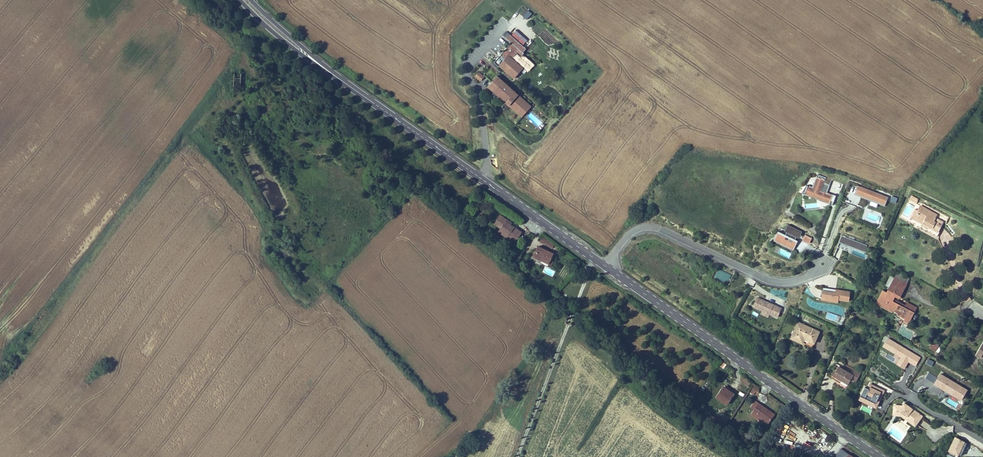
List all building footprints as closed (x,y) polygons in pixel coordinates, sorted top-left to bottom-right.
[(525,9),(521,15),(527,20),(532,13),(525,9)] [(505,54),(510,58),(515,52),(521,57),(524,53),(523,52),(526,49),(508,34),(505,38),(511,43),(501,55),(503,57),(505,54)] [(510,58),(505,54),(503,57),(498,63),(500,65),(498,67),(514,81),(524,70),(510,58)] [(478,70),(473,77),(479,82),(484,75),(478,70)] [(496,75),(486,86),(521,118),(531,107),(496,75)] [(805,195),(829,204),(829,205),(832,206),(836,196),(833,195),(827,193),(830,185),(824,183),(826,178),(817,174),(812,187),(808,186),(806,186),(801,193),(805,195)] [(888,197),(857,186),(854,195),(885,206),(888,197)] [(909,199),(917,203),(919,199),(911,195),(909,199)] [(938,214),(920,205),(917,211),(914,209),(910,218),(921,224),(920,226),(927,230),(928,228),(937,233),(943,222),(936,218),(938,214)] [(517,229),(514,227),(516,225),(506,218),(500,227),(507,231),(506,233),(515,240),(514,242),(521,247),(528,237),(517,229)] [(784,232),(786,233),(785,235),(778,232),(773,241),(793,251),(798,241),(795,240),(796,238),(798,239),(802,232),(788,225),(784,232)] [(515,240),(506,233),(504,236),(514,242),(515,240)] [(812,238),(805,235),(802,241),(809,244),(812,238)] [(867,245),(841,236),(839,243),(865,252),(867,245)] [(774,252),(789,258),(791,253),(776,247),(774,252)] [(561,258),(545,250),(540,261),(557,268),(558,265),(561,258)] [(910,278),(897,271),(886,293),(882,291),(875,305),(891,313),(892,311),(897,314),(897,315),(904,319),(903,321),(909,324),(917,307),(907,302),(905,305),(894,299),(895,297),(899,300),(910,278)] [(823,288),(822,291),(822,290),(820,300),(837,303),(838,301),(849,302),(850,292),(823,288)] [(777,318),(782,308),(757,297),(753,308),(761,312),(760,315),(768,318),(769,315),(777,318)] [(825,319),(838,323),(840,316),(827,312),(825,319)] [(820,332),(797,321),(789,339),(802,345),(803,344),(812,347),(813,344),(814,345),(820,332)] [(921,357),(887,337),(881,347),(900,358),(896,365),(904,369),(908,362),(915,366),(921,357)] [(974,356),(982,361),(982,341),(974,356)] [(929,348),(935,352),(939,347),(933,342),(929,348)] [(829,375),(833,377),(837,369),(834,367),(833,367),(829,375)] [(852,375),(839,367),(837,369),(833,377),(848,385),(850,381),(855,383),(861,372),(855,369),(852,375)] [(928,373),(926,379),(934,382),(937,377),(928,373)] [(741,374),(740,382),(748,387),(751,382),(741,374)] [(961,401),(967,390),(940,374),(933,385),(961,401)] [(876,409),(885,391),(869,383),(867,389),(864,388),(858,401),(876,409)] [(734,394),(723,386),(715,398),(726,406),(734,394)] [(756,395),(758,388),(752,386),(750,393),(756,395)] [(775,414),(755,401),(751,407),(754,410),(752,413),(761,419),(768,424),(775,414)] [(894,406),(893,414),(901,415),(906,418),(906,417),(913,422),(918,414),(911,409),(911,410),(908,409),(909,408),(903,404),(901,407),(894,406)] [(870,414),(872,409),(861,405),(859,410),(870,414)] [(714,417),(706,411),(703,414),(711,420),(714,417)] [(761,419),(752,413),(750,415),(759,421),(761,419)] [(893,414),(893,416),(900,417),(914,427),(922,417),(918,414),(913,422),(906,417),(906,418),(901,415),(893,414)] [(779,430),(786,433),(789,427),(783,423),(779,430)] [(965,442),(954,437),(947,452),(948,453),(947,454),(953,456),(957,456),(958,455),(961,456),(967,444),(964,443),(965,442)] [(849,454),(841,449),(835,456),(847,456),(849,454)]
